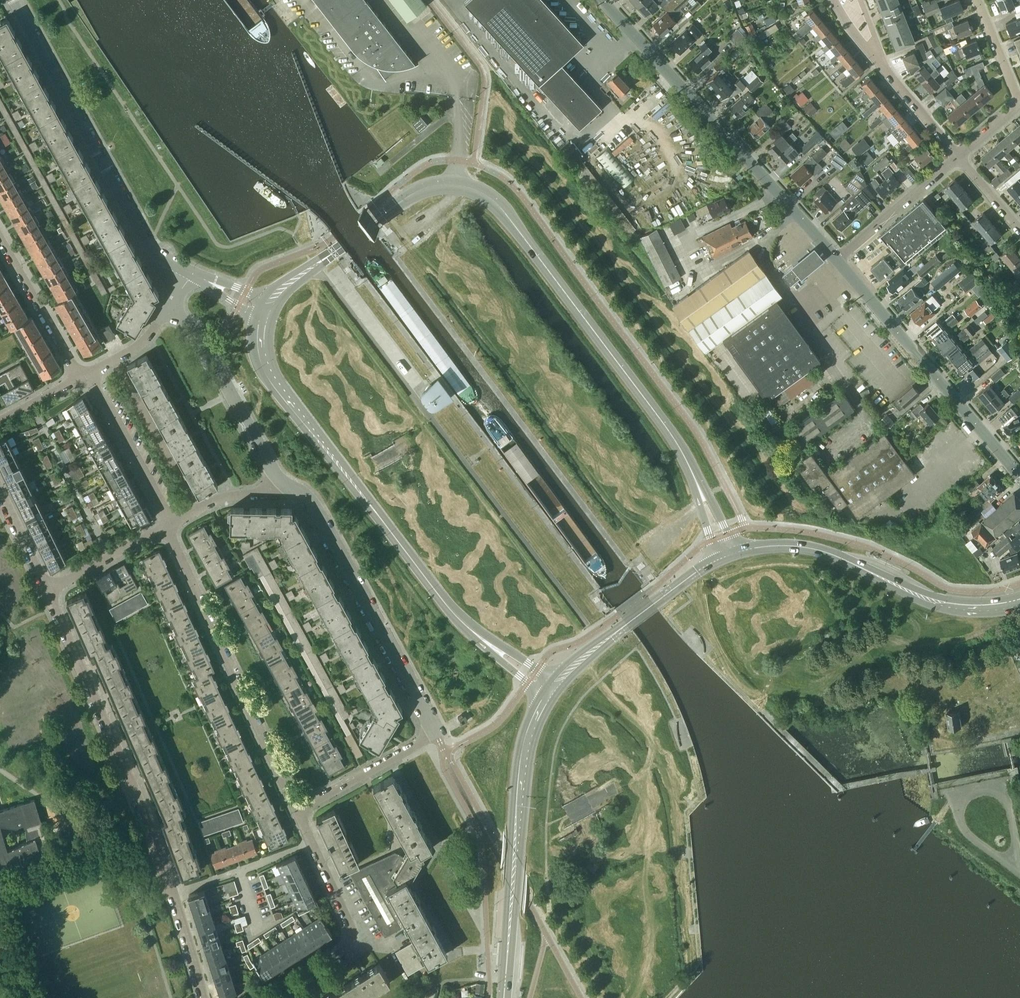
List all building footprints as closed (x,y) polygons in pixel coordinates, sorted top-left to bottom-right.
[(415,62),(367,0),(315,0),(335,26),(335,25),(353,49),(355,51),(357,53),(359,55),(361,57),(364,58),(366,60),(368,62),(371,63),(374,64),(376,65),(378,67),(385,77),(399,68),(402,67),(405,67),(407,66),(410,65),(418,61),(415,62)] [(407,20),(427,5),(423,0),(391,0),(407,20)] [(602,107),(555,55),(577,35),(545,0),(466,0),(465,2),(579,128),(602,107)] [(636,6),(645,15),(661,0),(643,0),(636,6)] [(658,3),(667,12),(653,24),(662,34),(676,22),(676,21),(671,16),(680,8),(685,13),(689,10),(692,13),(702,4),(698,0),(697,0),(693,3),(690,0),(661,0),(658,3)] [(884,22),(903,15),(897,0),(876,0),(884,22)] [(946,23),(951,21),(953,20),(950,15),(963,10),(959,0),(958,0),(940,7),(946,23)] [(1002,12),(1019,5),(1019,0),(1017,0),(1012,2),(1011,0),(997,0),(1002,12)] [(940,10),(937,2),(923,7),(926,16),(940,10)] [(920,12),(917,4),(911,7),(914,14),(920,12)] [(807,31),(812,27),(811,26),(820,19),(811,9),(803,16),(809,24),(804,28),(807,31)] [(681,26),(690,18),(685,13),(676,21),(676,22),(681,26)] [(895,49),(914,42),(903,15),(884,22),(895,49)] [(0,22),(0,51),(5,60),(24,49),(7,18),(0,22)] [(1006,24),(1010,35),(1019,31),(1019,18),(1006,24)] [(815,41),(821,37),(820,37),(828,30),(820,19),(811,26),(812,27),(817,33),(812,38),(815,41)] [(951,21),(946,23),(931,29),(934,35),(945,31),(946,33),(949,32),(951,38),(956,36),(957,37),(972,31),(967,20),(953,26),(951,21)] [(680,53),(702,33),(692,23),(670,43),(680,53)] [(756,33),(752,23),(746,26),(750,35),(756,33)] [(738,28),(728,36),(736,45),(746,37),(738,28)] [(767,29),(758,35),(761,39),(770,33),(767,29)] [(837,39),(828,30),(820,37),(821,37),(826,44),(821,48),(824,51),(829,47),(828,47),(837,39)] [(938,44),(932,33),(927,36),(933,47),(938,44)] [(833,62),(837,58),(837,57),(845,50),(837,39),(828,47),(829,47),(835,54),(830,58),(833,62)] [(965,57),(980,51),(976,40),(961,46),(959,42),(943,48),(945,53),(956,49),(960,58),(965,56),(965,57)] [(712,60),(707,54),(713,49),(709,44),(708,45),(705,42),(699,47),(702,50),(689,62),(698,72),(712,60)] [(912,71),(921,81),(930,74),(929,72),(935,67),(930,61),(935,57),(929,49),(924,51),(924,50),(921,42),(914,45),(920,60),(917,62),(913,51),(902,56),(906,66),(907,66),(910,72),(912,71)] [(937,53),(943,49),(940,44),(934,47),(937,53)] [(41,80),(24,49),(5,60),(22,91),(41,80)] [(841,72),(846,68),(846,67),(854,60),(845,50),(837,57),(837,58),(843,64),(838,69),(841,72)] [(607,54),(586,73),(591,78),(611,58),(607,54)] [(706,81),(714,90),(727,78),(732,73),(727,68),(729,66),(723,58),(714,66),(718,70),(706,81)] [(863,70),(854,60),(846,67),(846,68),(850,73),(840,81),(845,86),(855,78),(855,77),(863,70)] [(980,105),(983,102),(993,94),(983,83),(978,69),(984,67),(982,61),(963,69),(965,73),(961,74),(957,76),(959,79),(973,73),(979,88),(971,94),(980,105)] [(921,81),(929,92),(939,84),(933,76),(939,71),(935,67),(929,72),(930,74),(921,81)] [(944,81),(947,85),(957,76),(954,73),(952,68),(946,74),(949,77),(944,81)] [(727,78),(714,90),(722,99),(734,88),(738,92),(746,85),(757,75),(751,69),(741,78),(739,76),(732,83),(727,78)] [(757,75),(763,82),(768,77),(762,70),(757,75)] [(598,89),(603,94),(612,86),(620,95),(629,87),(615,72),(607,80),(598,89)] [(757,75),(746,85),(752,92),(763,82),(757,75)] [(798,75),(792,80),(795,83),(801,78),(798,75)] [(869,95),(878,88),(869,77),(860,84),(867,92),(861,96),(864,99),(869,95)] [(41,80),(22,91),(39,122),(59,112),(41,80)] [(784,88),(789,94),(793,91),(788,84),(784,88)] [(949,100),(953,96),(948,90),(945,87),(933,96),(941,106),(949,100)] [(873,110),(878,105),(886,98),(878,88),(869,95),(875,102),(870,106),(873,110)] [(746,104),(751,100),(754,96),(748,90),(740,97),(729,107),(738,117),(740,115),(741,116),(745,112),(744,111),(749,107),(746,104)] [(801,105),(807,100),(801,92),(795,97),(801,105)] [(959,104),(968,114),(980,105),(971,94),(959,104)] [(961,120),(965,117),(968,114),(959,104),(953,96),(949,100),(955,107),(947,115),(955,125),(956,124),(958,126),(963,122),(961,120)] [(0,97),(0,109),(102,295),(107,292),(0,97)] [(882,120),(887,115),(886,115),(895,108),(886,98),(878,105),(884,112),(879,116),(882,120)] [(655,115),(658,118),(670,105),(667,102),(655,115)] [(763,119),(772,110),(765,103),(755,112),(759,117),(747,127),(757,137),(769,126),(763,119)] [(809,103),(803,108),(811,116),(816,111),(809,103)] [(890,130),(891,129),(895,126),(895,125),(903,118),(895,108),(886,115),(887,115),(893,123),(888,127),(890,130)] [(59,112),(39,122),(57,153),(76,143),(59,112)] [(419,132),(428,124),(420,116),(412,123),(419,132)] [(777,128),(783,134),(791,126),(790,126),(793,123),(789,118),(786,122),(785,121),(777,128)] [(899,140),(904,136),(903,135),(912,128),(903,118),(895,125),(895,126),(891,129),(897,136),(896,137),(899,140)] [(838,124),(830,131),(835,138),(844,131),(838,124)] [(1019,126),(1010,133),(1017,143),(1019,140),(1019,127),(1019,126)] [(921,138),(912,128),(903,135),(904,136),(909,143),(905,147),(908,150),(913,146),(913,145),(921,138)] [(1,148),(11,142),(5,132),(0,136),(0,145),(1,148)] [(767,149),(774,157),(788,144),(796,137),(792,132),(784,139),(779,134),(774,139),(776,141),(767,149)] [(1017,143),(1010,133),(1000,141),(1008,151),(1017,143)] [(618,154),(635,138),(631,134),(615,150),(618,154)] [(815,134),(799,149),(804,154),(820,139),(815,134)] [(851,144),(845,137),(838,143),(844,150),(851,144)] [(1000,141),(991,149),(999,158),(1004,154),(1016,169),(1019,166),(1019,165),(1008,151),(1000,141)] [(864,151),(858,142),(850,149),(857,157),(864,151)] [(57,153),(74,185),(93,174),(76,143),(57,153)] [(796,153),(788,144),(774,157),(781,164),(790,157),(791,158),(796,153)] [(822,168),(817,162),(827,153),(821,146),(790,174),(800,185),(812,173),(813,175),(822,168)] [(623,188),(635,177),(608,147),(596,158),(623,188)] [(920,165),(932,155),(925,147),(913,157),(914,158),(909,162),(914,168),(919,164),(920,165)] [(989,166),(993,163),(1002,173),(997,176),(1002,181),(1012,173),(1008,168),(1007,168),(999,158),(991,149),(981,157),(989,166)] [(837,151),(828,159),(838,171),(847,163),(837,151)] [(865,151),(859,156),(867,165),(873,160),(865,151)] [(889,160),(885,156),(872,166),(876,171),(889,160)] [(377,167),(385,161),(381,157),(374,163),(377,167)] [(8,173),(0,158),(0,177),(8,173)] [(890,165),(895,171),(899,168),(894,161),(890,165)] [(887,176),(883,180),(891,190),(899,183),(891,174),(893,172),(888,167),(883,171),(887,176)] [(918,178),(908,167),(903,171),(913,182),(918,178)] [(876,193),(868,183),(866,182),(864,175),(860,170),(854,175),(863,186),(861,188),(870,198),(876,193)] [(8,173),(0,177),(0,196),(1,199),(18,190),(8,173)] [(110,205),(93,174),(74,185),(91,216),(110,205)] [(840,208),(842,210),(831,220),(840,230),(851,220),(850,218),(870,200),(860,189),(863,187),(853,176),(843,185),(853,196),(840,208)] [(1016,197),(1019,194),(1019,177),(1007,187),(1016,197)] [(883,197),(891,190),(883,180),(878,184),(874,178),(868,183),(873,189),(875,187),(883,197)] [(944,187),(953,198),(963,189),(954,178),(944,187)] [(836,201),(825,189),(822,186),(815,193),(818,196),(813,200),(824,212),(836,201)] [(935,201),(947,191),(944,187),(938,192),(932,198),(935,201)] [(973,200),(963,189),(953,198),(959,205),(957,207),(960,211),(962,209),(963,209),(973,200)] [(8,211),(11,216),(27,206),(18,190),(1,199),(6,207),(7,207),(9,211),(8,211)] [(713,217),(730,208),(724,197),(714,202),(712,201),(696,209),(699,216),(710,211),(713,217)] [(881,234),(889,244),(891,242),(895,247),(886,256),(884,257),(872,268),(881,278),(893,268),(894,268),(899,264),(902,268),(949,228),(924,199),(881,234)] [(91,216),(108,247),(127,237),(110,205),(91,216)] [(37,223),(27,206),(11,216),(14,222),(15,221),(17,225),(21,232),(37,223)] [(972,222),(961,210),(958,214),(968,225),(972,222)] [(973,221),(982,232),(992,223),(983,212),(973,221)] [(687,216),(690,221),(696,218),(693,213),(687,216)] [(680,218),(669,223),(675,234),(686,228),(680,218)] [(740,241),(753,235),(745,220),(732,226),(730,223),(704,236),(714,258),(741,244),(740,241)] [(28,244),(30,249),(47,240),(37,223),(21,232),(25,241),(26,240),(28,244)] [(992,223),(982,232),(988,239),(986,240),(989,244),(984,248),(988,252),(993,248),(989,244),(1001,234),(992,223)] [(665,285),(681,277),(656,228),(640,236),(665,285)] [(80,237),(82,241),(88,237),(90,235),(88,233),(80,237)] [(126,278),(145,268),(127,237),(108,247),(126,278)] [(36,259),(40,266),(56,257),(47,240),(30,249),(34,255),(36,259)] [(815,245),(792,263),(802,276),(825,258),(815,245)] [(1001,255),(1000,256),(996,252),(991,256),(995,261),(999,257),(1003,261),(1005,259),(1010,266),(1019,257),(1019,256),(1011,246),(1001,254),(1001,255)] [(689,329),(766,274),(749,251),(673,306),(689,329)] [(941,260),(936,255),(918,271),(922,277),(941,260)] [(47,278),(49,283),(66,273),(56,257),(40,266),(45,274),(47,278)] [(1010,266),(1016,273),(1014,275),(1017,278),(1013,282),(1017,287),(1019,284),(1019,279),(1019,278),(1019,277),(1019,257),(1010,266)] [(954,262),(931,281),(938,289),(961,270),(954,262)] [(914,279),(911,276),(920,269),(917,265),(914,265),(907,271),(904,267),(888,280),(890,283),(887,285),(893,292),(896,290),(898,292),(914,279)] [(155,297),(159,295),(145,268),(126,278),(134,294),(154,299),(155,297)] [(800,278),(792,268),(783,276),(791,285),(800,278)] [(9,285),(6,279),(3,275),(4,275),(0,269),(0,290),(9,285)] [(980,279),(973,270),(963,278),(971,287),(980,279)] [(56,295),(59,300),(73,293),(76,291),(66,273),(49,283),(54,291),(55,291),(57,294),(56,295)] [(788,384),(821,359),(777,299),(782,296),(766,274),(689,329),(706,351),(722,339),(767,399),(773,394),(788,384)] [(984,284),(981,280),(972,287),(976,291),(984,284)] [(9,285),(0,290),(0,307),(2,311),(19,301),(14,294),(12,290),(9,285)] [(906,309),(921,297),(913,286),(898,299),(906,309)] [(935,313),(932,309),(940,304),(939,303),(943,300),(937,292),(928,299),(911,313),(920,324),(930,316),(930,317),(935,313)] [(82,309),(73,293),(59,300),(56,302),(59,307),(61,312),(65,318),(82,309)] [(156,300),(154,299),(134,294),(117,321),(127,328),(125,330),(131,334),(133,331),(136,333),(143,321),(142,321),(144,317),(145,318),(156,300)] [(970,316),(982,306),(977,300),(965,310),(970,316)] [(13,330),(17,328),(28,318),(25,313),(23,309),(19,301),(2,311),(13,330)] [(990,312),(997,308),(991,301),(985,305),(990,312)] [(72,331),(75,335),(91,326),(82,309),(65,318),(70,326),(69,326),(72,331)] [(996,317),(992,312),(984,320),(987,324),(996,317)] [(931,337),(955,317),(952,313),(942,322),(938,318),(925,329),(931,337)] [(17,328),(25,342),(41,332),(37,326),(35,321),(32,316),(28,318),(17,328)] [(937,344),(951,333),(948,329),(958,321),(955,317),(931,337),(937,344)] [(951,333),(937,344),(943,352),(973,327),(970,323),(954,337),(951,333)] [(104,337),(106,341),(115,335),(114,332),(113,332),(109,324),(100,329),(105,337),(104,337)] [(91,326),(75,335),(79,343),(82,347),(85,353),(101,343),(91,326)] [(973,327),(943,352),(949,359),(963,348),(960,344),(976,331),(973,327)] [(25,342),(34,358),(50,349),(48,344),(45,340),(41,332),(25,342)] [(963,348),(949,359),(956,367),(985,342),(982,339),(966,351),(963,348)] [(985,342),(956,367),(962,374),(975,363),(972,359),(988,346),(985,342)] [(1008,342),(1000,348),(1006,358),(1008,356),(1010,359),(1016,354),(1014,352),(1015,351),(1008,342)] [(994,361),(1000,355),(993,348),(987,353),(994,361)] [(55,357),(50,349),(34,358),(44,376),(61,367),(58,361),(55,357)] [(145,397),(164,386),(147,354),(127,365),(145,397)] [(20,363),(6,370),(20,396),(35,389),(20,363)] [(976,367),(970,371),(976,380),(982,375),(976,367)] [(1001,367),(991,376),(995,382),(1006,374),(1001,367)] [(0,374),(0,392),(6,404),(20,396),(6,370),(0,374)] [(438,375),(424,388),(424,389),(423,389),(423,390),(423,391),(422,391),(422,392),(422,393),(422,394),(422,395),(422,396),(422,397),(422,398),(423,398),(423,399),(423,400),(425,399),(425,400),(425,401),(425,402),(426,402),(427,403),(428,403),(426,404),(427,404),(427,405),(428,405),(428,406),(429,406),(430,406),(430,407),(431,407),(432,407),(433,407),(434,407),(435,407),(436,407),(437,407),(437,406),(438,406),(454,396),(438,375)] [(979,394),(986,403),(998,393),(993,388),(996,386),(992,382),(979,394)] [(788,384),(773,394),(781,404),(795,394),(788,384)] [(913,385),(893,402),(900,410),(920,393),(913,385)] [(145,397),(163,430),(182,419),(164,386),(145,397)] [(998,393),(986,403),(994,413),(1006,403),(1005,402),(1008,400),(1006,397),(1009,394),(1004,388),(998,393)] [(1009,398),(1013,403),(1019,397),(1019,390),(1019,389),(1009,398)] [(786,432),(787,434),(798,449),(854,408),(842,391),(786,432)] [(90,407),(93,406),(86,393),(66,407),(72,417),(90,407)] [(931,423),(939,416),(928,403),(924,407),(920,403),(912,410),(918,416),(922,413),(931,423)] [(77,426),(95,416),(90,407),(72,417),(77,426)] [(878,420),(886,429),(894,422),(887,413),(878,420)] [(48,426),(56,422),(53,416),(45,422),(48,426)] [(82,435),(99,425),(95,416),(77,426),(82,435)] [(1014,418),(1004,426),(1010,434),(1017,429),(1016,428),(1019,426),(1019,416),(1014,418)] [(163,430),(181,462),(200,452),(182,419),(163,430)] [(87,444),(104,434),(99,425),(82,435),(87,444)] [(28,429),(31,434),(39,430),(37,426),(28,429)] [(54,431),(57,437),(62,434),(59,428),(54,431)] [(57,437),(60,442),(65,439),(62,434),(57,437)] [(92,453),(109,443),(104,434),(87,444),(92,453)] [(814,450),(811,452),(802,458),(806,464),(799,469),(811,486),(819,481),(824,488),(821,491),(824,494),(827,492),(839,508),(847,502),(857,515),(913,475),(884,434),(828,474),(814,455),(817,453),(814,450)] [(42,442),(39,436),(33,439),(36,445),(42,442)] [(11,446),(7,437),(0,439),(0,452),(11,446)] [(36,445),(39,450),(44,447),(42,442),(36,445)] [(96,462),(114,452),(109,443),(92,453),(96,462)] [(60,451),(62,457),(71,451),(75,450),(72,445),(60,451)] [(15,455),(11,446),(0,452),(0,462),(15,455)] [(74,457),(71,451),(62,457),(65,462),(74,457)] [(101,470),(119,461),(114,452),(96,462),(101,470)] [(218,485),(200,452),(181,462),(199,496),(218,485)] [(50,459),(47,454),(42,457),(44,462),(50,459)] [(4,471),(20,463),(15,455),(0,462),(0,463),(4,471)] [(44,462),(47,467),(53,464),(50,459),(44,462)] [(106,479),(124,470),(119,461),(101,470),(106,479)] [(4,471),(8,480),(24,472),(20,463),(4,471)] [(73,467),(76,473),(82,469),(79,464),(73,467)] [(76,473),(79,478),(85,475),(82,469),(76,473)] [(111,488),(129,479),(124,470),(106,479),(111,488)] [(59,476),(56,471),(50,474),(53,479),(59,476)] [(8,480),(12,488),(28,481),(24,472),(8,480)] [(976,479),(968,486),(972,491),(978,486),(989,498),(984,502),(987,506),(992,502),(991,501),(1004,489),(991,474),(980,483),(976,479)] [(53,479),(55,485),(61,482),(59,476),(53,479)] [(84,487),(90,484),(87,478),(81,481),(84,487)] [(116,497),(134,488),(129,479),(111,488),(116,497)] [(12,488),(17,497),(32,489),(28,481),(12,488)] [(61,496),(67,494),(64,488),(58,491),(61,496)] [(121,506),(139,497),(134,488),(116,497),(121,506)] [(36,498),(32,489),(17,497),(21,505),(36,498)] [(88,494),(91,499),(97,496),(94,491),(88,494)] [(1019,515),(1019,498),(1015,492),(972,530),(978,537),(979,536),(986,545),(1019,515)] [(61,496),(64,502),(70,499),(67,494),(61,496)] [(91,499),(94,505),(99,502),(97,496),(91,499)] [(139,497),(121,506),(126,515),(143,505),(139,497)] [(21,505),(25,514),(41,506),(36,498),(21,505)] [(974,510),(978,514),(982,511),(987,506),(984,502),(983,502),(974,510)] [(987,506),(982,511),(986,515),(987,516),(997,508),(992,502),(987,506)] [(153,517),(146,503),(143,505),(126,515),(131,525),(153,517)] [(25,514),(29,523),(45,515),(41,506),(25,514)] [(70,514),(75,511),(73,506),(67,508),(70,514)] [(231,529),(256,530),(256,506),(232,506),(231,509),(229,511),(228,516),(231,517),(231,529)] [(276,529),(281,529),(294,515),(292,513),(293,507),(256,506),(256,530),(276,530),(276,529)] [(98,512),(101,517),(106,514),(103,509),(98,512)] [(70,514),(72,519),(78,516),(75,511),(70,514)] [(969,522),(973,526),(986,515),(982,511),(969,522)] [(101,517),(104,523),(109,519),(106,514),(101,517)] [(296,514),(294,515),(281,529),(285,536),(283,538),(291,553),(312,542),(296,514)] [(29,523),(33,531),(49,524),(45,515),(29,523)] [(1005,532),(1018,548),(1019,546),(1019,518),(1005,532)] [(78,531),(84,528),(81,523),(75,526),(78,531)] [(197,549),(201,557),(219,547),(206,523),(204,525),(204,524),(188,533),(194,544),(193,545),(196,550),(197,549)] [(33,531),(38,540),(53,532),(49,524),(33,531)] [(116,531),(113,526),(105,530),(107,535),(116,531)] [(78,531),(81,536),(86,534),(84,528),(78,531)] [(38,540),(42,549),(57,541),(53,532),(38,540)] [(1019,557),(1016,550),(1018,548),(1005,532),(999,537),(1002,540),(993,548),(999,555),(1009,547),(1010,547),(1012,554),(1000,559),(1005,571),(1019,565),(1019,558),(1019,557)] [(93,542),(92,538),(83,542),(86,547),(93,542)] [(42,549),(46,557),(62,550),(57,541),(42,549)] [(291,553),(307,581),(327,570),(312,542),(291,553)] [(258,546),(244,554),(251,567),(253,566),(258,576),(261,575),(271,569),(258,546)] [(234,574),(219,547),(201,557),(207,568),(206,569),(209,574),(210,573),(216,584),(234,574)] [(978,556),(983,552),(980,547),(974,551),(978,556)] [(66,559),(62,550),(46,557),(52,569),(66,559)] [(141,558),(151,581),(170,573),(165,563),(166,562),(164,557),(163,558),(159,550),(143,557),(141,558)] [(138,587),(124,561),(110,569),(124,595),(138,587)] [(96,577),(110,603),(124,595),(110,569),(96,577)] [(351,732),(343,718),(350,715),(271,569),(261,575),(347,734),(351,732)] [(342,598),(327,570),(307,581),(322,609),(342,598)] [(151,581),(162,605),(181,597),(177,587),(178,587),(175,582),(174,582),(170,573),(151,581)] [(234,600),(240,610),(257,601),(243,574),(225,584),(231,595),(230,595),(233,600),(234,600)] [(148,603),(141,591),(109,609),(116,621),(148,603)] [(97,617),(86,592),(84,593),(83,593),(67,600),(71,608),(70,608),(72,613),(73,613),(78,626),(97,617)] [(162,605),(173,629),(192,621),(186,608),(187,607),(185,602),(184,602),(181,597),(162,605)] [(358,626),(342,598),(322,609),(337,637),(358,626)] [(247,627),(248,627),(254,637),(272,628),(257,601),(240,610),(246,622),(245,622),(247,627)] [(109,644),(97,617),(78,626),(83,636),(82,636),(84,641),(85,641),(90,653),(94,651),(109,644)] [(195,627),(192,621),(173,629),(184,653),(203,644),(197,632),(198,632),(196,627),(195,627)] [(337,637),(353,665),(373,654),(358,626),(337,637)] [(263,654),(269,664),(287,655),(272,628),(254,637),(261,649),(260,649),(262,654),(263,654)] [(98,663),(100,668),(101,668),(105,678),(125,670),(113,642),(109,644),(94,651),(99,662),(98,663)] [(184,653),(195,677),(211,671),(214,669),(209,657),(210,656),(207,651),(206,652),(203,644),(184,653)] [(388,682),(373,654),(353,665),(368,693),(388,682)] [(277,681),(278,681),(284,691),(302,682),(287,655),(269,664),(275,676),(274,676),(277,681)] [(110,691),(112,696),(113,696),(118,706),(137,699),(125,670),(105,678),(111,691),(110,691)] [(214,678),(211,671),(195,677),(192,678),(203,702),(221,694),(216,683),(217,683),(215,678),(214,678)] [(293,707),(299,718),(317,709),(302,682),(284,691),(290,703),(289,703),(292,708),(293,707)] [(368,693),(376,709),(396,714),(398,711),(403,709),(388,682),(368,693)] [(232,718),(228,708),(229,708),(226,702),(225,703),(221,694),(203,702),(214,727),(232,718)] [(1002,724),(1002,723),(1001,721),(1000,712),(998,697),(986,699),(985,694),(975,695),(977,709),(972,709),(960,711),(960,710),(947,712),(950,729),(962,726),(962,727),(970,725),(971,729),(1002,724)] [(122,719),(124,724),(125,724),(130,734),(150,727),(137,699),(118,706),(123,719),(122,719)] [(308,734),(314,745),(331,736),(317,709),(299,718),(305,729),(304,730),(307,735),(308,734)] [(399,715),(396,714),(376,709),(360,736),(370,743),(370,745),(375,748),(376,747),(379,748),(399,715)] [(461,714),(457,716),(460,721),(461,723),(462,722),(462,723),(467,720),(465,715),(462,716),(461,714)] [(244,742),(239,733),(240,732),(238,727),(237,728),(232,718),(214,727),(225,751),(244,742)] [(134,747),(134,748),(137,752),(142,762),(162,755),(150,727),(130,734),(135,747),(134,747)] [(345,736),(356,757),(363,754),(351,732),(347,734),(345,736)] [(322,761),(329,773),(344,764),(346,763),(331,736),(314,745),(320,756),(319,757),(321,762),(322,761)] [(255,767),(250,757),(252,757),(249,752),(248,752),(244,742),(225,751),(236,775),(255,767)] [(146,775),(147,776),(149,781),(150,780),(154,791),(174,783),(162,755),(142,762),(147,775),(146,775)] [(266,791),(262,782),(263,782),(261,776),(259,777),(255,767),(236,775),(247,799),(266,791)] [(373,786),(388,813),(408,803),(393,775),(373,786)] [(159,804),(161,809),(162,808),(166,819),(182,813),(186,811),(174,783),(154,791),(160,803),(159,804)] [(247,799),(259,823),(277,815),(273,807),(274,806),(272,801),(271,802),(266,791),(247,799)] [(0,808),(0,825),(25,829),(29,841),(6,849),(0,830),(0,867),(52,851),(35,798),(3,807),(0,808)] [(423,831),(408,803),(388,813),(403,841),(423,831)] [(204,834),(243,821),(239,807),(200,821),(204,834)] [(316,817),(329,844),(346,836),(334,809),(318,816),(316,817)] [(182,813),(166,819),(167,820),(163,821),(167,833),(166,833),(167,834),(168,839),(169,839),(173,848),(192,841),(182,813)] [(282,826),(277,815),(259,823),(270,848),(272,847),(288,839),(285,831),(286,831),(283,826),(282,826)] [(403,841),(409,851),(421,853),(432,847),(423,831),(403,841)] [(358,863),(346,836),(329,844),(341,871),(358,863)] [(247,856),(257,852),(252,838),(247,840),(246,838),(241,840),(247,856)] [(236,860),(247,856),(241,840),(235,842),(236,844),(232,846),(236,860)] [(180,867),(183,875),(199,869),(202,868),(192,841),(173,848),(178,862),(177,862),(179,867),(179,868),(180,867)] [(226,863),(236,860),(232,846),(227,848),(226,846),(220,848),(226,863)] [(215,867),(226,863),(220,848),(215,850),(216,851),(210,853),(215,867)] [(424,858),(421,853),(409,851),(405,858),(397,853),(375,863),(385,882),(396,903),(406,923),(425,913),(410,884),(424,858)] [(277,864),(281,873),(299,864),(295,855),(258,872),(259,872),(276,864),(277,864)] [(351,872),(362,893),(385,882),(375,863),(374,863),(373,862),(351,872)] [(281,873),(285,882),(304,873),(299,864),(281,873)] [(285,882),(290,891),(308,882),(304,873),(285,882)] [(191,903),(207,898),(204,890),(205,890),(204,890),(234,880),(199,891),(189,895),(191,902),(191,903)] [(229,891),(237,888),(234,880),(224,884),(225,889),(228,888),(229,891)] [(290,891),(294,900),(312,892),(308,882),(290,891)] [(373,914),(396,903),(385,882),(362,893),(373,914)] [(317,901),(312,892),(294,900),(298,909),(297,909),(298,910),(317,901)] [(209,907),(207,898),(191,903),(194,912),(209,907)] [(385,935),(406,923),(396,903),(373,914),(385,935)] [(212,916),(209,907),(194,912),(197,920),(212,916)] [(215,924),(212,916),(197,920),(200,929),(215,924)] [(320,917),(312,922),(323,939),(332,933),(321,916),(320,916),(320,917)] [(312,922),(304,927),(315,944),(323,939),(312,922)] [(218,933),(215,924),(200,929),(202,938),(218,933)] [(304,927),(295,933),(306,950),(315,944),(304,927)] [(447,954),(447,953),(435,930),(415,940),(404,946),(405,948),(397,952),(408,973),(413,970),(427,962),(428,964),(447,954)] [(220,941),(218,933),(202,938),(205,946),(220,941)] [(295,933),(287,938),(298,955),(306,950),(295,933)] [(287,938),(278,943),(289,960),(298,955),(287,938)] [(223,950),(220,941),(205,946),(208,955),(223,950)] [(278,943),(270,949),(281,966),(289,960),(278,943)] [(270,949),(261,954),(272,971),(281,966),(270,949)] [(226,958),(223,950),(208,955),(211,963),(226,958)] [(264,977),(272,971),(261,954),(253,959),(250,950),(249,950),(252,959),(264,977)] [(229,967),(226,958),(211,963),(214,972),(229,967)] [(350,981),(360,997),(362,997),(390,980),(379,963),(367,971),(366,969),(361,972),(362,974),(350,981)] [(232,976),(229,967),(214,972),(216,981),(232,976)] [(234,984),(219,989),(219,990),(220,990),(224,997),(230,997),(233,996),(238,993),(260,979),(262,978),(259,973),(252,977),(253,978),(234,984)] [(234,984),(232,976),(216,981),(219,989),(234,984)] [(323,997),(360,997),(350,981),(338,989),(337,987),(332,990),(333,992),(323,997)] [(477,983),(475,992),(482,993),(484,984),(477,983)] [(421,995),(423,997),(425,997),(434,993),(432,989),(421,995)]
